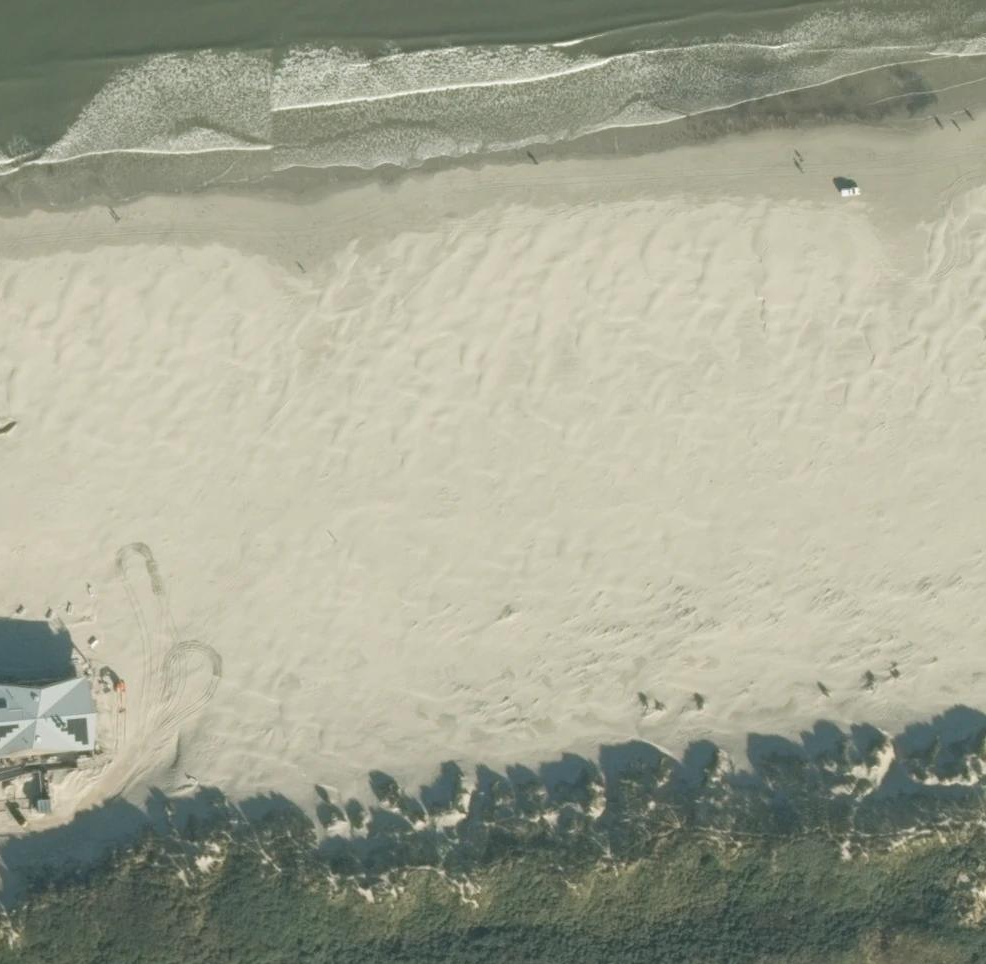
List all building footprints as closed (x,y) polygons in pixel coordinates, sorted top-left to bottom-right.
[(11,738),(12,747),(26,745),(27,751),(85,746),(82,717),(92,716),(89,686),(79,687),(79,679),(54,681),(54,675),(19,678),(20,684),(0,686),(0,740),(11,738)] [(50,799),(37,800),(38,813),(51,812),(50,799)]
